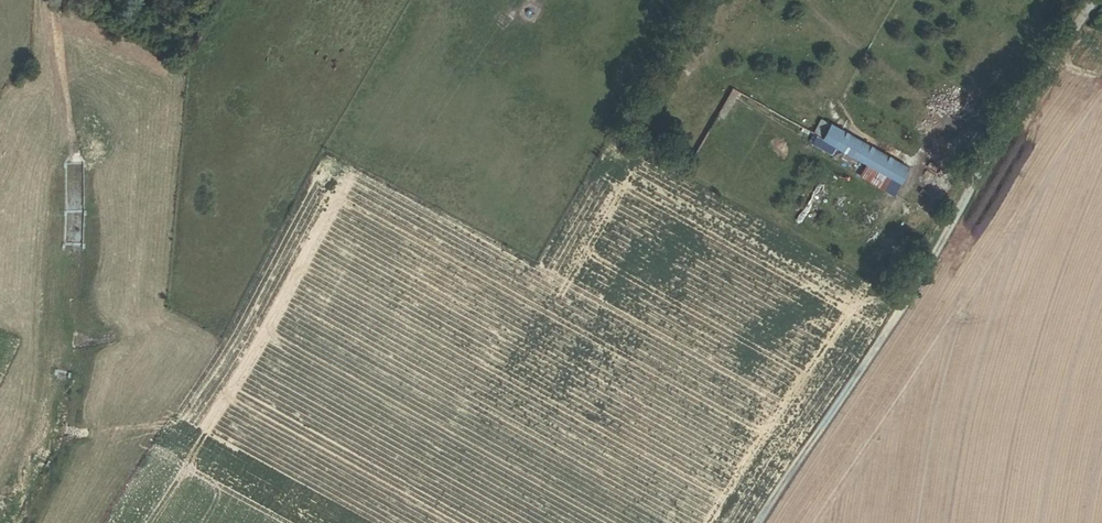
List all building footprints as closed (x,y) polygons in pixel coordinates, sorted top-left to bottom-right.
[(728,133),(743,107),(737,104),(723,130),(728,133)] [(822,137),(814,151),(817,153),(813,161),(831,171),(837,162),(868,180),(902,199),(909,185),(833,141),(832,143),(822,137)]
